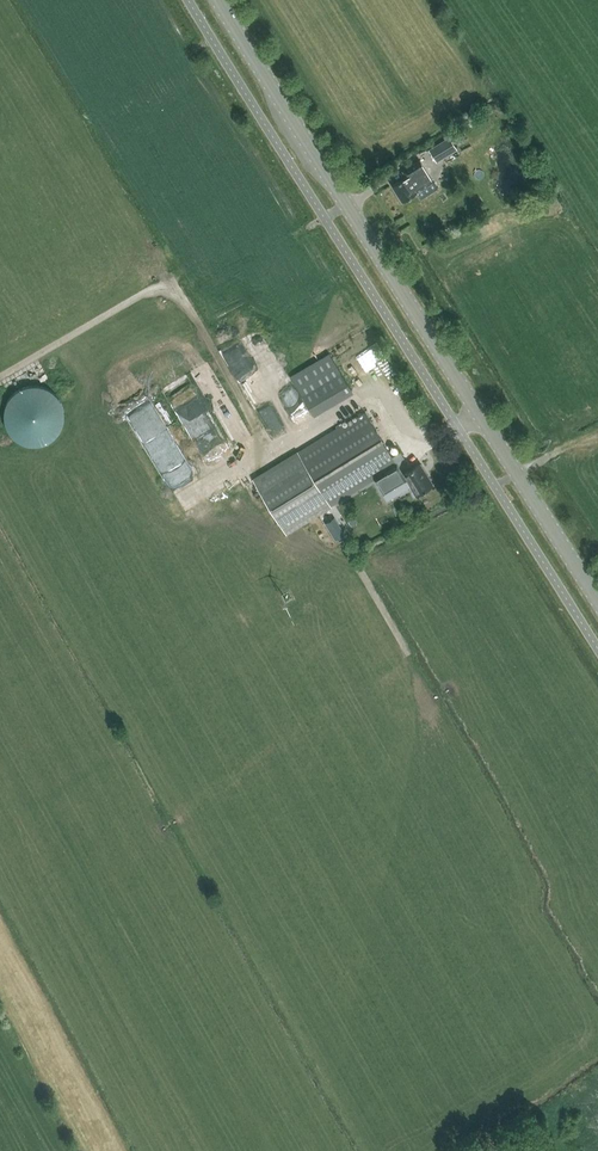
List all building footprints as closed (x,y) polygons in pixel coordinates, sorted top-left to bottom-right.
[(429,148),(437,161),(458,148),(450,135),(429,148)] [(400,200),(415,191),(432,181),(419,159),(401,170),(405,175),(391,184),(400,200)] [(550,192),(541,198),(546,207),(555,201),(550,192)] [(242,334),(260,360),(275,349),(258,323),(242,334)] [(318,414),(358,392),(335,350),(295,373),(318,414)] [(364,369),(374,361),(364,351),(355,359),(364,369)] [(189,370),(180,374),(190,395),(199,391),(189,370)] [(245,382),(252,398),(270,390),(264,374),(245,382)] [(11,391),(11,414),(19,443),(39,442),(68,434),(68,415),(66,407),(66,416),(57,384),(36,384),(11,391)] [(140,435),(166,423),(154,397),(128,410),(140,435)] [(397,464),(365,412),(253,478),(255,482),(226,500),(223,495),(144,543),(185,610),(293,544),(286,532),(374,478),(397,464)] [(153,460),(181,449),(171,423),(143,434),(153,460)] [(397,464),(374,478),(383,493),(407,479),(416,495),(433,484),(420,463),(403,473),(397,464)]
